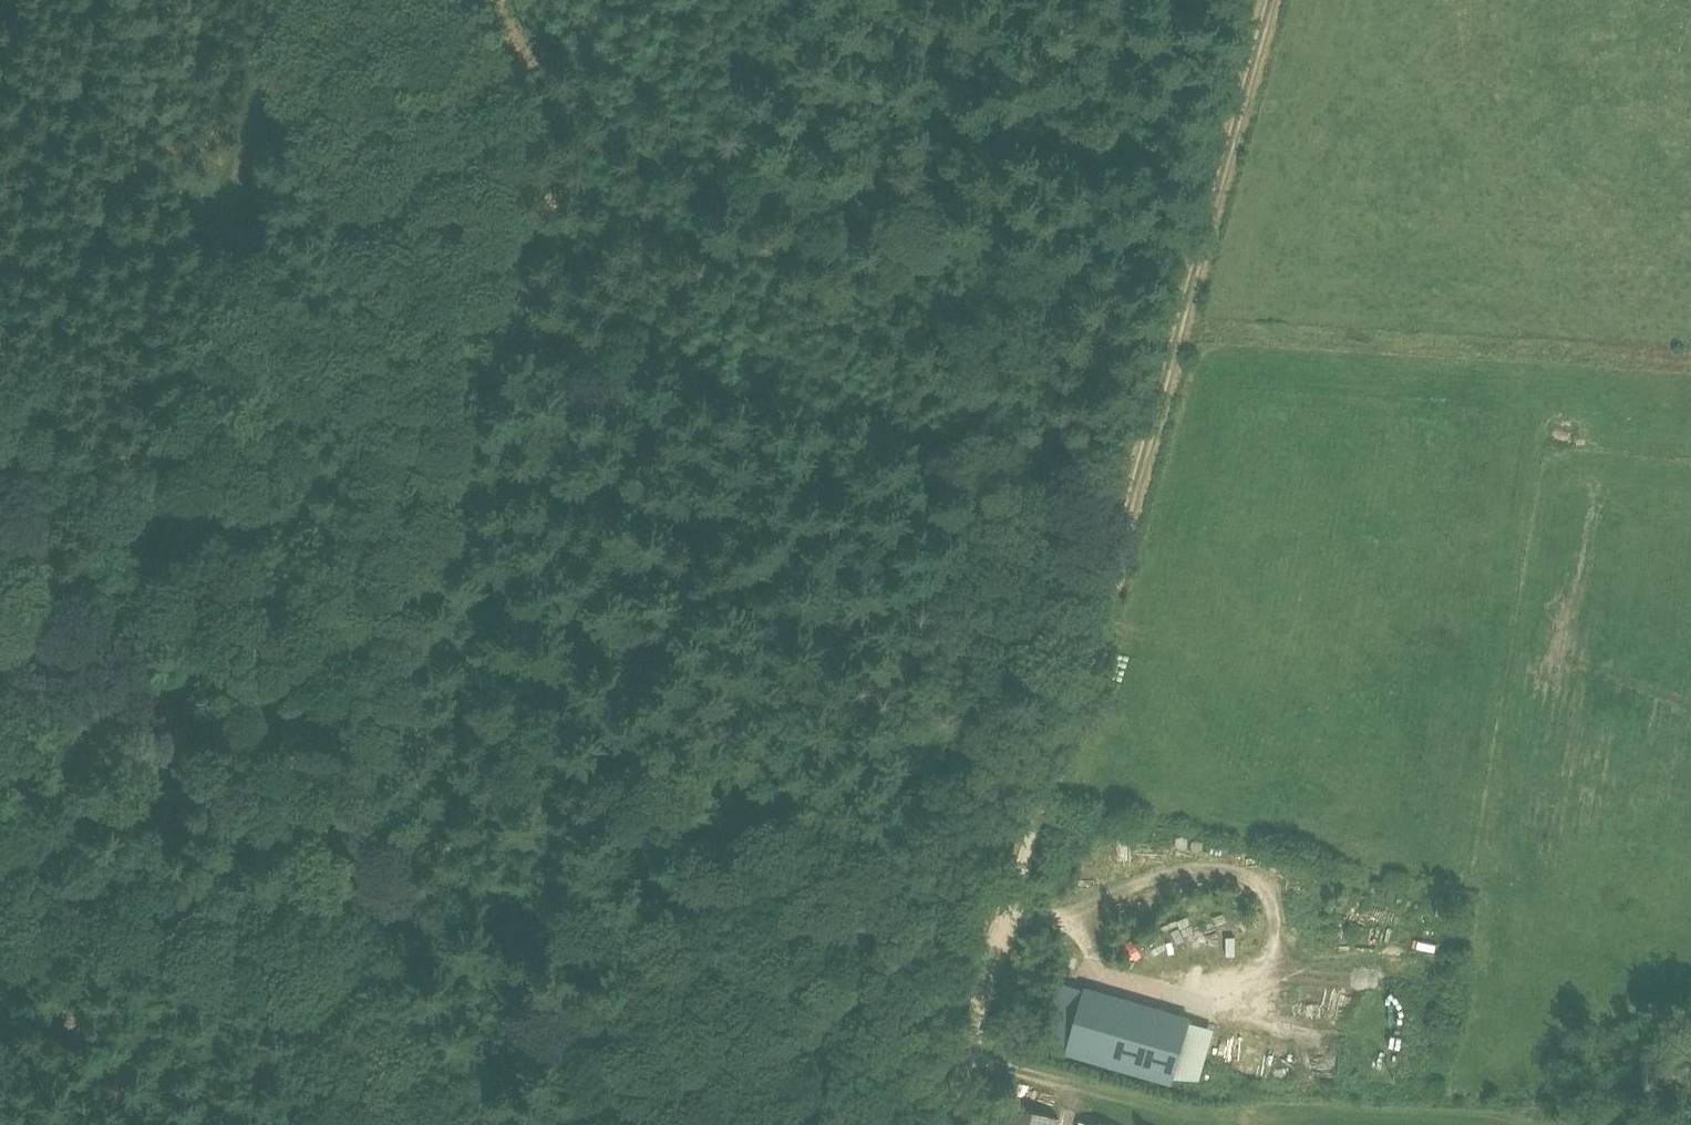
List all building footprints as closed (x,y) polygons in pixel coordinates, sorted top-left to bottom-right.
[(1087,989),(1070,1047),(1069,1051),(1173,1080),(1190,1018),(1087,989)] [(1008,1124),(1060,1124),(1062,1118),(1028,1107),(1014,1103),(1008,1124)]
